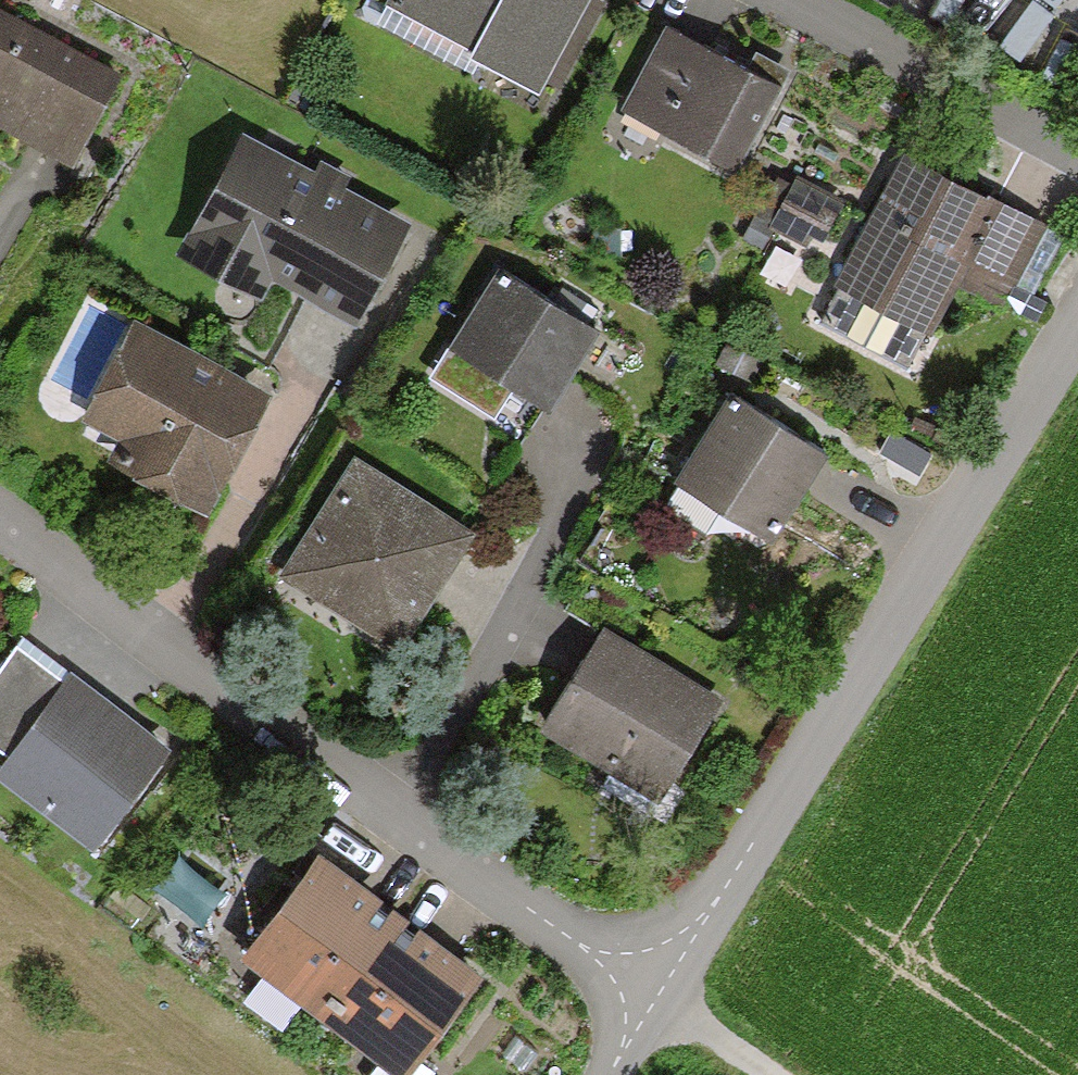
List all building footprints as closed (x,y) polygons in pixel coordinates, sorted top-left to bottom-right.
[(575,0),(383,0),(382,1),(531,81),(575,0)] [(0,13),(0,124),(62,154),(106,64),(0,13)] [(768,80),(655,26),(616,110),(728,163),(768,80)] [(306,172),(234,134),(172,253),(248,292),(261,266),(344,310),(393,217),(331,185),(338,172),(313,159),(306,172)] [(1030,223),(898,153),(829,281),(920,329),(946,279),(988,301),(1030,223)] [(830,203),(789,182),(765,228),(806,249),(830,203)] [(583,324),(491,271),(444,351),(537,404),(583,324)] [(257,388),(128,324),(82,418),(119,437),(106,463),(197,508),(257,388)] [(814,448),(721,395),(671,483),(763,536),(814,448)] [(462,528),(346,457),(272,578),(388,648),(462,528)] [(708,696),(594,627),(534,725),(648,794),(708,696)] [(65,674),(9,634),(0,647),(0,764),(65,674)] [(164,745),(65,674),(0,764),(0,775),(93,842),(164,745)] [(405,913),(319,847),(239,953),(325,1018),(405,913)] [(325,1018),(401,1074),(406,1074),(484,971),(405,913),(325,1018)]
